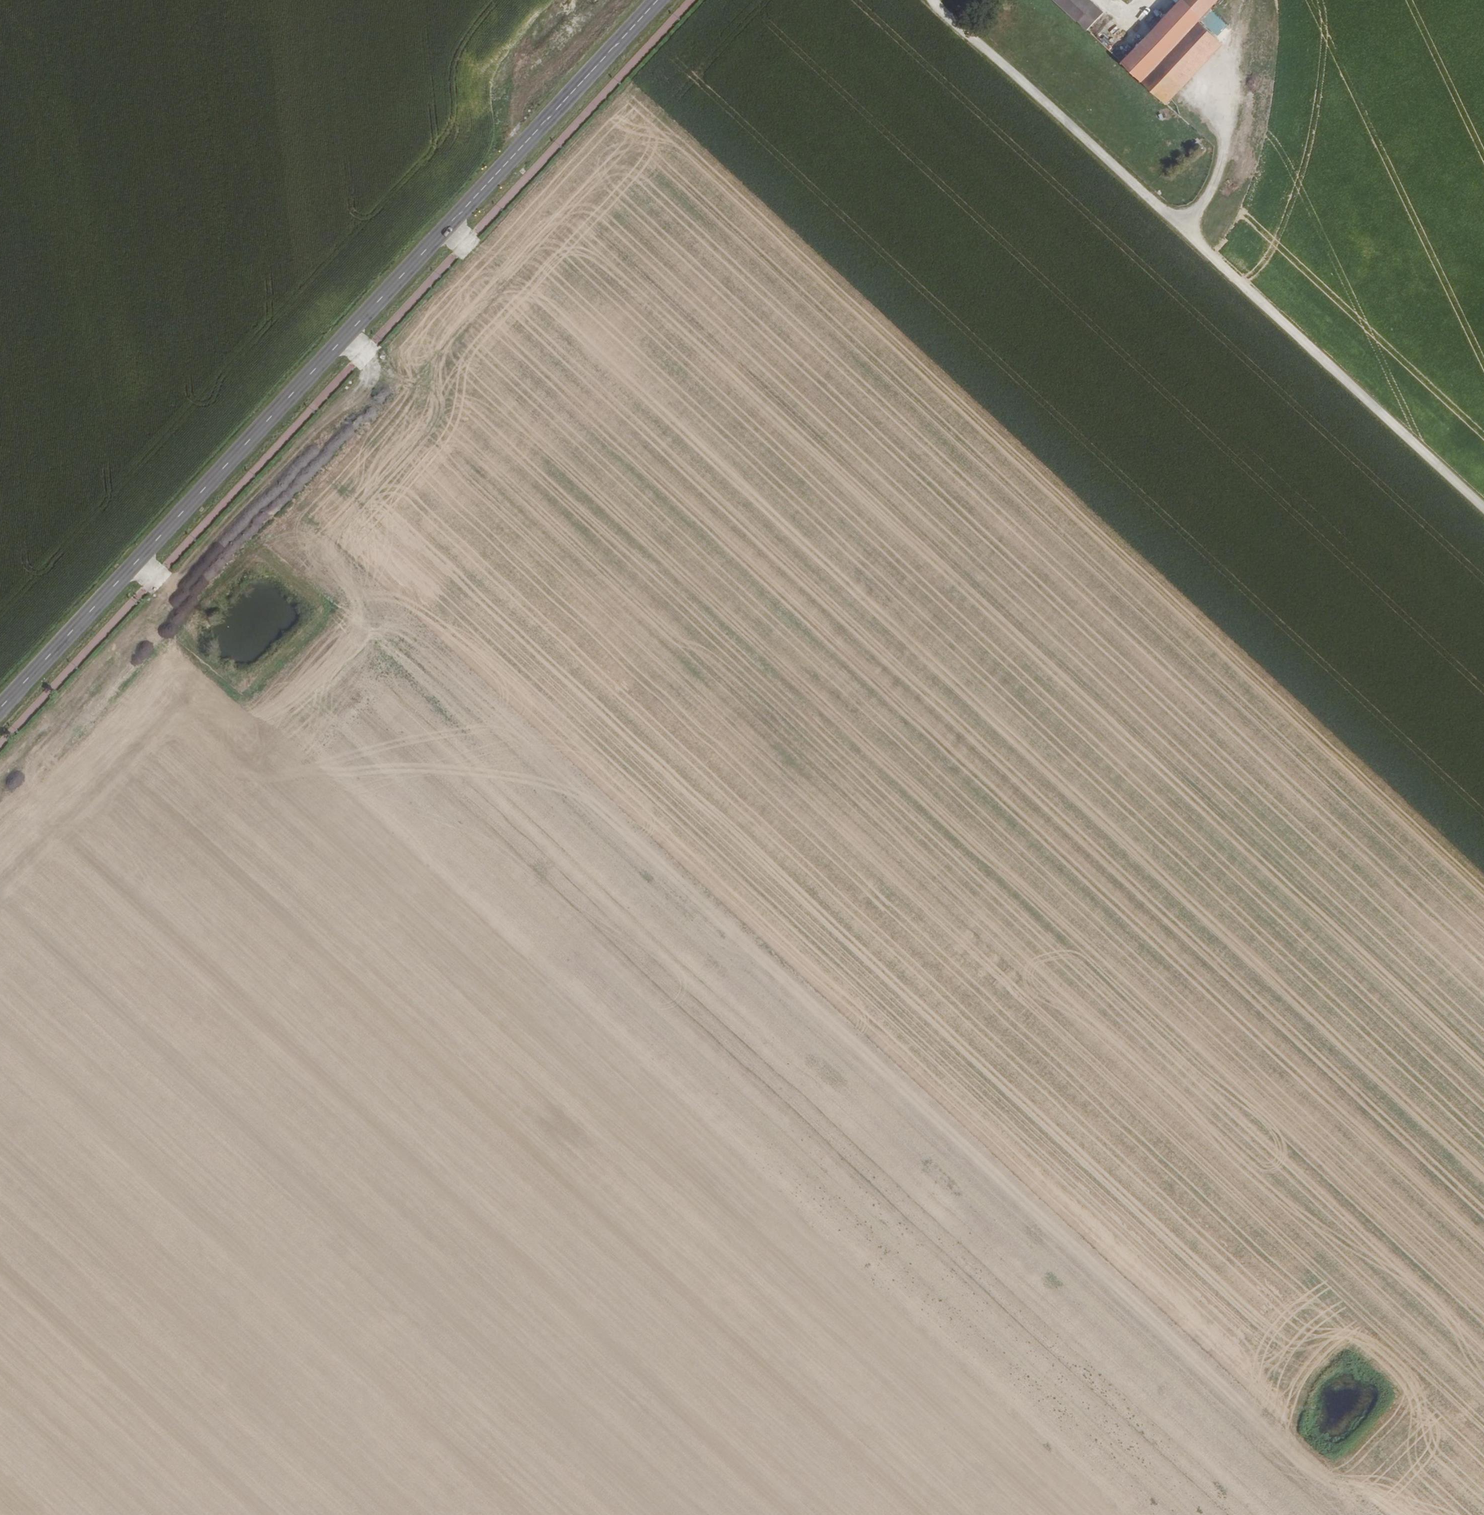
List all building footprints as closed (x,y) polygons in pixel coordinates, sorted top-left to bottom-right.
[(1081,25),(1097,7),(1089,0),(1055,0),(1081,25)] [(1139,80),(1197,19),(1215,0),(1180,0),(1121,63),(1139,80)] [(1197,19),(1139,80),(1165,105),(1223,43),(1197,19)] [(9,840),(3,832),(8,828),(0,819),(0,847),(9,840)]
